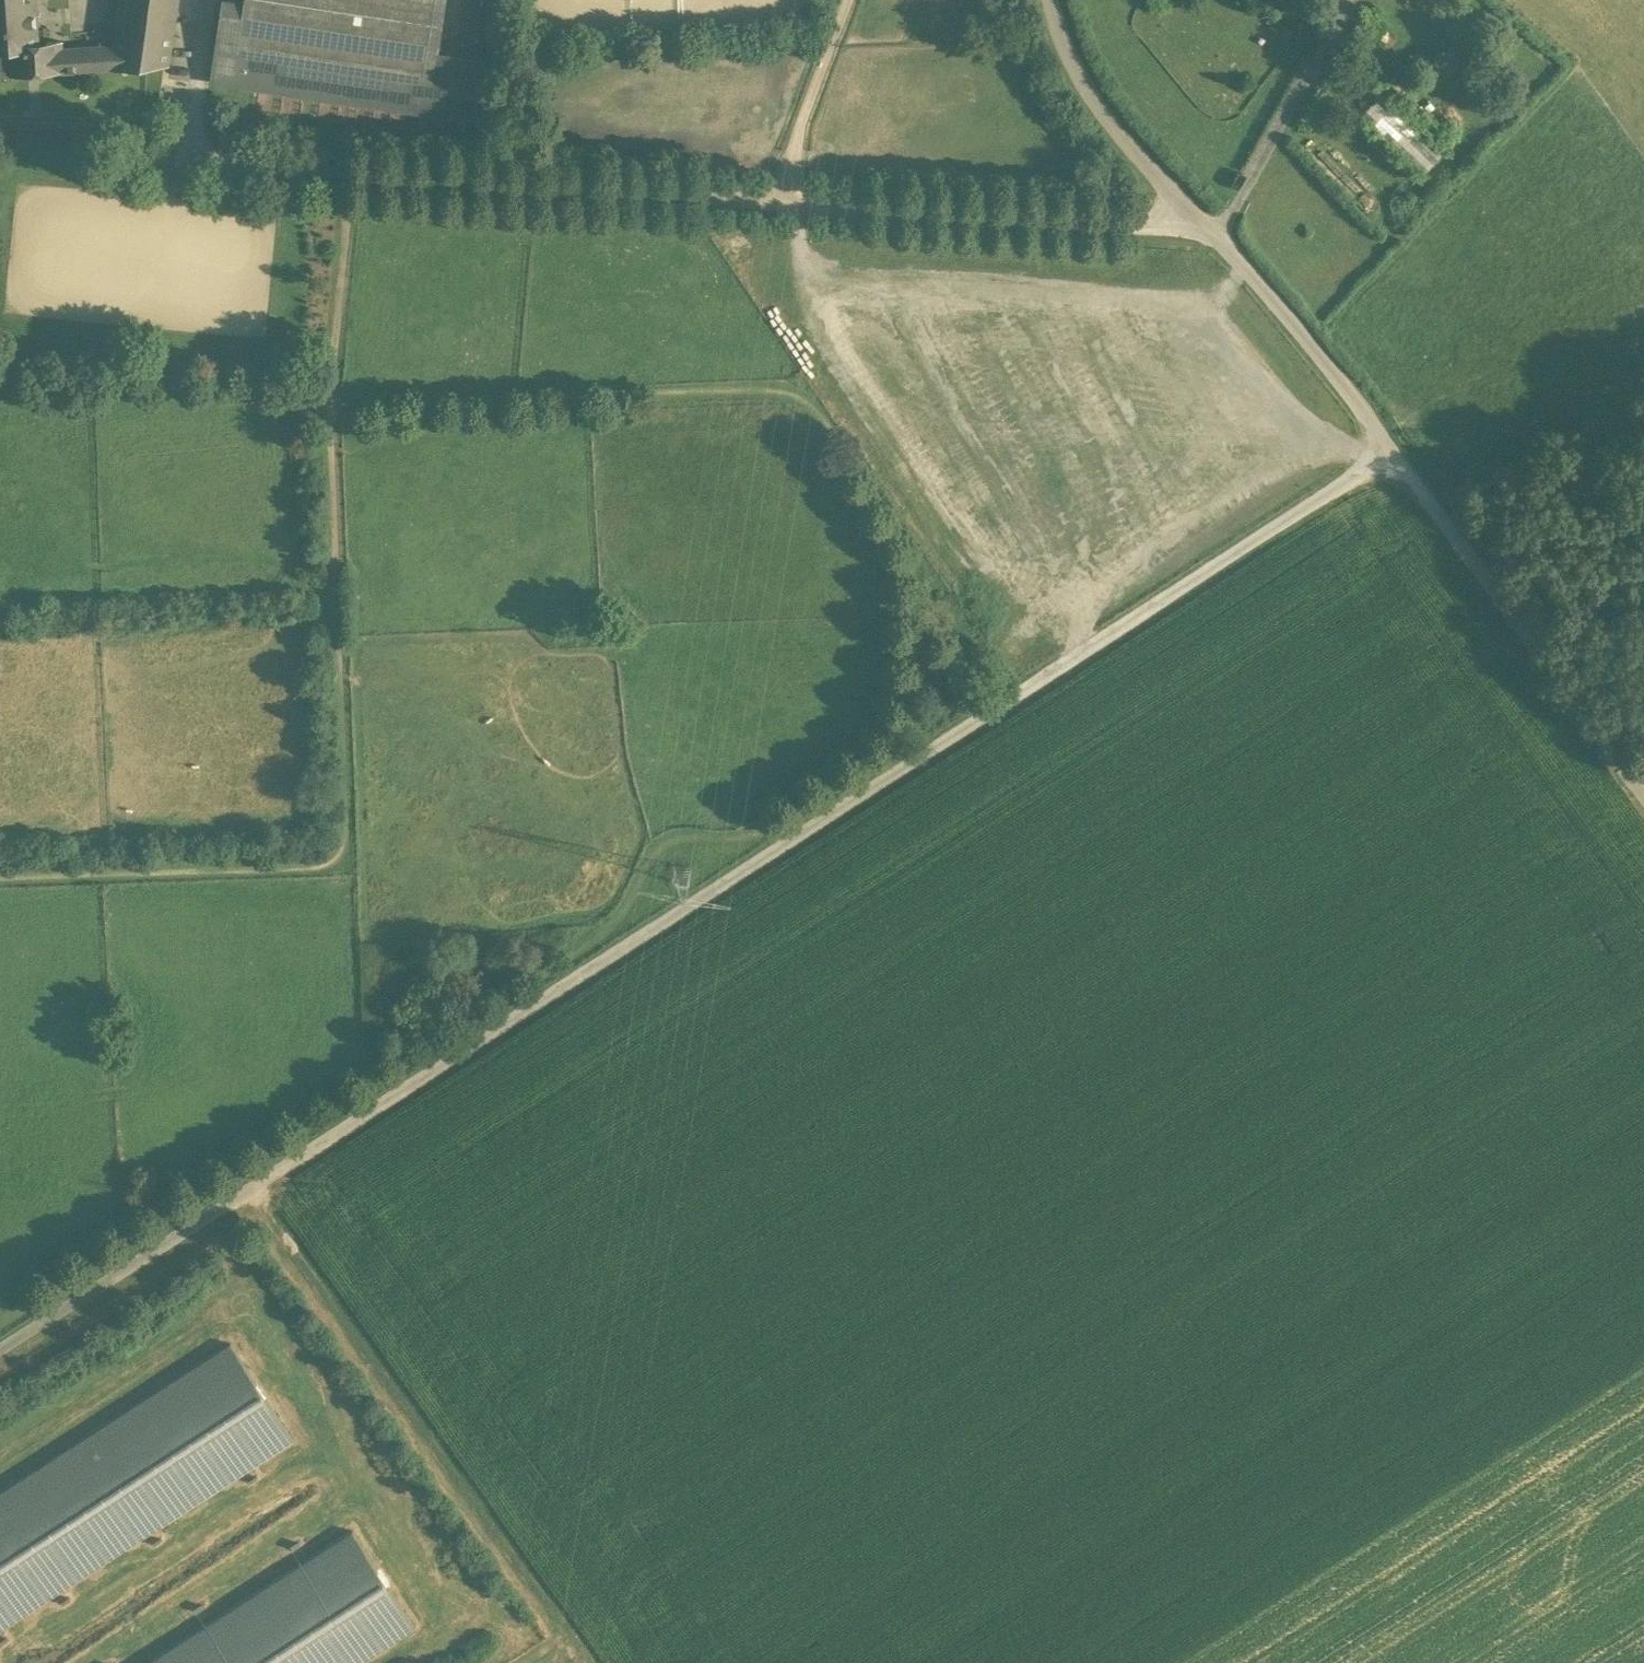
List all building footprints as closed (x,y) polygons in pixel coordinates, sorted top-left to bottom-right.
[(166,74),(176,0),(116,0),(108,37),(39,38),(39,0),(0,0),(0,78),(166,74)] [(203,90),(470,135),(482,65),(437,57),(447,0),(218,0),(203,90)] [(487,37),(495,0),(469,0),(462,31),(487,37)] [(1380,93),(1363,112),(1428,169),(1445,149),(1380,93)] [(0,1494),(0,1627),(293,1437),(232,1343),(0,1494)] [(150,1662),(359,1662),(415,1627),(353,1532),(150,1662)]
